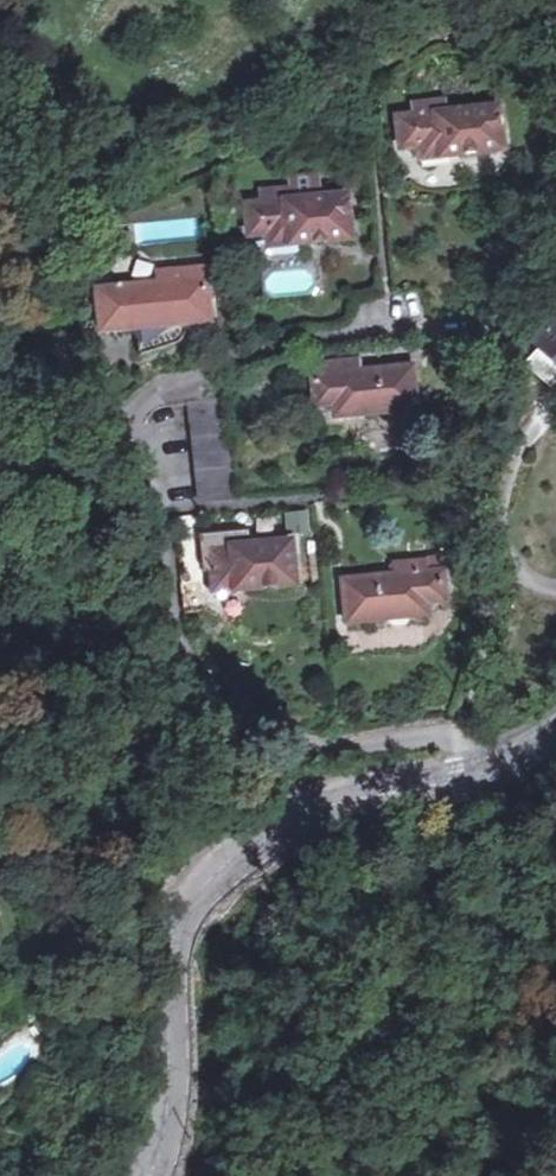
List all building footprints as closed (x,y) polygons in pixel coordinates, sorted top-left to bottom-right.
[(452,142),(454,155),(503,149),(498,106),(447,112),(445,98),(413,103),(415,116),(398,118),(402,149),(419,146),(452,142)] [(452,142),(419,146),(421,159),(454,155),(452,142)] [(249,235),(268,233),(299,229),(300,244),(350,238),(346,196),(295,201),(293,187),(264,189),(265,203),(247,204),(249,235)] [(299,229),(268,233),(270,247),(300,244),(299,229)] [(97,288),(101,330),(142,326),(146,356),(151,354),(157,352),(164,350),(168,348),(174,346),(177,345),(182,342),(186,339),(189,335),(191,331),(192,327),(192,323),(194,323),(194,324),(196,324),(197,325),(198,325),(199,325),(200,325),(201,325),(203,325),(205,325),(206,325),(208,325),(208,324),(210,324),(210,323),(210,319),(208,309),(204,264),(172,267),(173,281),(97,288)] [(536,351),(555,369),(555,315),(550,322),(553,325),(532,347),(536,351)] [(536,351),(522,366),(547,390),(555,380),(555,369),(536,351)] [(317,407),(334,405),(368,402),(369,415),(417,411),(412,367),(362,371),(361,359),(313,362),(317,407)] [(228,399),(191,403),(199,504),(237,500),(228,399)] [(368,402),(334,405),(335,418),(369,415),(368,402)] [(207,537),(211,582),(243,579),(244,591),(295,587),(290,541),(239,546),(238,535),(207,537)] [(346,624),(395,619),(394,607),(426,604),(444,601),(441,569),(423,572),(421,560),(391,564),(393,575),(341,582),(346,624)] [(243,579),(211,582),(212,594),(244,591),(243,579)] [(394,607),(395,619),(427,617),(426,604),(394,607)] [(486,742),(496,737),(491,728),(482,733),(486,742)]
